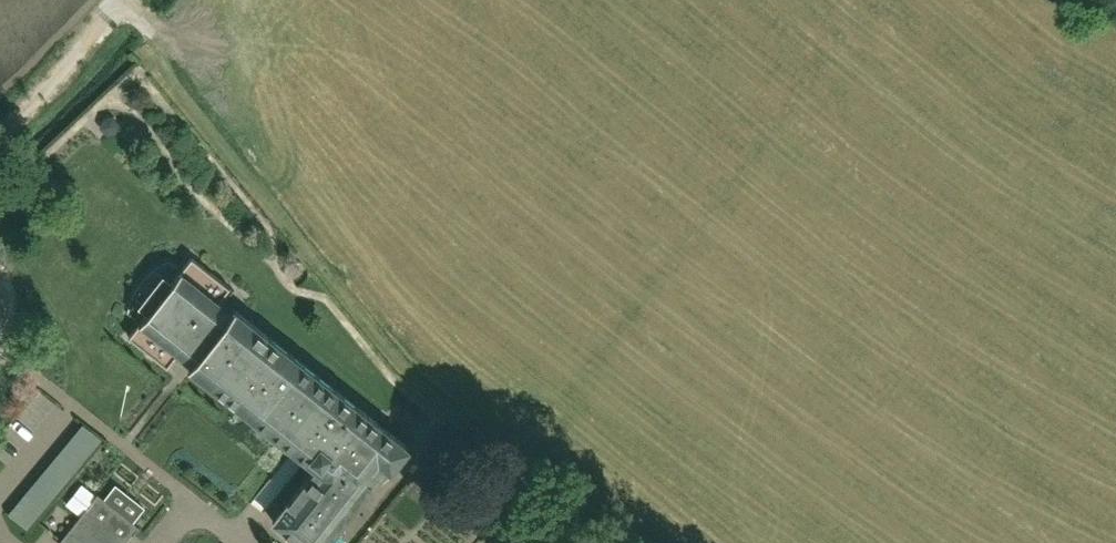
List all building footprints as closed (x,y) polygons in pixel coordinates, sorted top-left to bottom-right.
[(315,467),(272,522),(299,542),(325,542),(387,466),(391,470),(408,447),(234,308),(231,311),(223,305),(234,291),(191,257),(171,283),(163,277),(141,304),(149,310),(128,336),(166,367),(178,352),(191,362),(188,366),(315,467)] [(83,421),(7,510),(26,526),(102,438),(83,421)] [(128,542),(134,536),(134,535),(140,528),(132,522),(144,508),(114,485),(103,499),(97,494),(76,521),(60,542),(59,542),(60,542),(128,542)]
